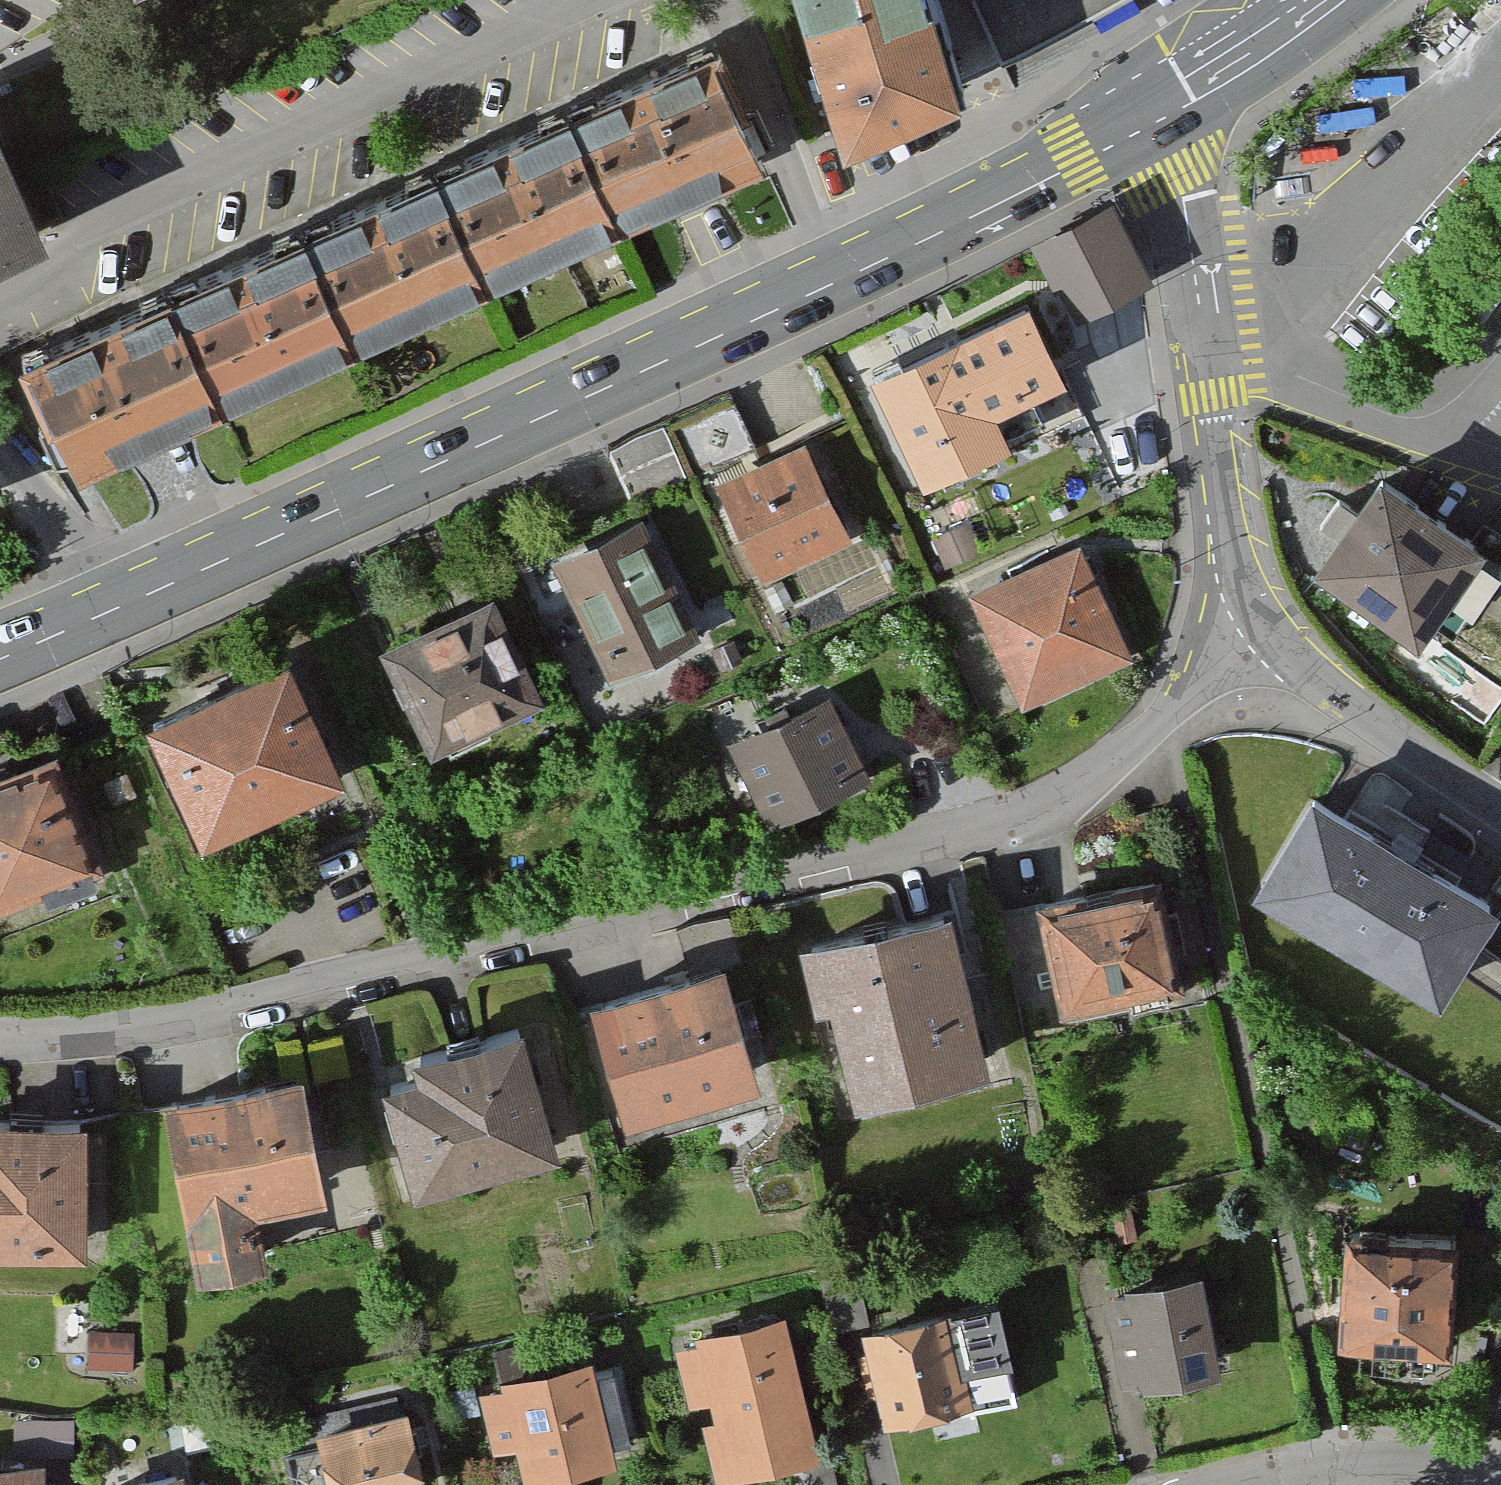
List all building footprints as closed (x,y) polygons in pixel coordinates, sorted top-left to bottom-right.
[(847,158),(958,114),(949,89),(921,0),(802,0),(847,158)] [(949,89),(1096,21),(1131,0),(921,0),(949,89)] [(699,43),(561,103),(611,218),(750,158),(699,43)] [(561,103),(422,163),(473,279),(611,218),(561,103)] [(30,220),(0,159),(0,234),(30,220)] [(422,163),(286,223),(337,338),(473,279),(422,163)] [(1148,285),(1111,214),(1040,251),(1077,321),(1148,285)] [(286,223),(149,283),(200,398),(337,338),(286,223)] [(149,283),(12,343),(63,458),(200,398),(149,283)] [(1028,386),(997,314),(893,359),(904,384),(875,396),(916,489),(1004,451),(984,405),(1028,386)] [(804,436),(713,476),(760,582),(850,543),(804,436)] [(1375,468),(1304,560),(1405,637),(1443,588),(1500,634),(1500,532),(1488,522),(1472,543),(1375,468)] [(637,515),(540,563),(605,691),(702,643),(637,515)] [(1076,541),(965,590),(1015,701),(1126,653),(1076,541)] [(493,592),(376,640),(423,754),(540,707),(493,592)] [(279,651),(140,711),(198,842),(336,781),(279,651)] [(865,776),(823,689),(726,736),(768,822),(865,776)] [(1489,728),(1500,736),(1500,709),(1489,728)] [(0,776),(0,899),(95,858),(51,755),(0,776)] [(1484,884),(1297,790),(1245,894),(1432,988),(1484,884)] [(1142,878),(1034,905),(1058,1001),(1166,974),(1142,878)] [(937,898),(805,933),(847,1094),(980,1059),(937,898)] [(712,953),(584,989),(619,1113),(747,1077),(712,953)] [(510,1016),(404,1046),(409,1064),(376,1073),(407,1182),(546,1142),(510,1016)] [(290,1065),(155,1090),(189,1273),(264,1259),(253,1198),(312,1187),(290,1065)] [(0,1112),(0,1239),(74,1240),(76,1112),(0,1112)] [(1452,1239),(1344,1236),(1340,1350),(1448,1353),(1452,1239)] [(1197,1265),(1100,1285),(1122,1390),(1218,1370),(1197,1265)] [(950,1305),(859,1327),(882,1421),(1006,1391),(986,1309),(953,1317),(950,1305)] [(779,1311),(682,1334),(714,1470),(812,1447),(779,1311)] [(589,1354),(499,1373),(503,1391),(479,1396),(490,1449),(514,1444),(521,1478),(607,1460),(602,1436),(628,1430),(616,1370),(593,1375),(589,1354)] [(314,1425),(318,1449),(294,1453),(300,1484),(420,1484),(407,1409),(314,1425)] [(0,1458),(0,1484),(38,1484),(38,1457),(0,1458)] [(89,1481),(89,1484),(185,1484),(182,1466),(89,1481)]
